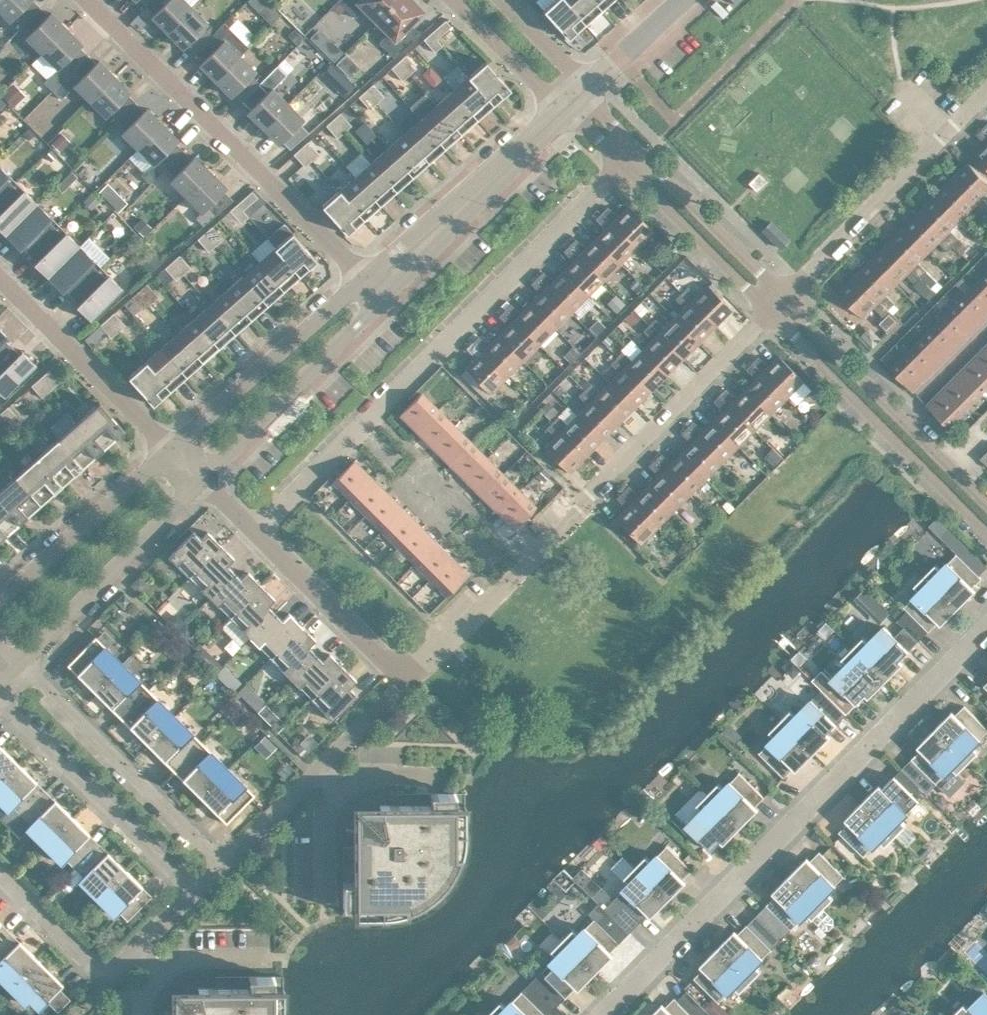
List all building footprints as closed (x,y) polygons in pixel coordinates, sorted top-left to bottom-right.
[(13,12),(25,0),(0,0),(0,7),(1,8),(5,4),(13,12)] [(33,40),(58,15),(43,0),(42,0),(40,2),(37,0),(25,0),(13,12),(22,20),(17,24),(33,40)] [(159,19),(178,0),(145,0),(146,1),(143,4),(159,19)] [(185,41),(203,23),(195,15),(199,10),(189,0),(178,0),(159,19),(174,35),(177,32),(185,41)] [(367,9),(376,0),(358,0),(367,9)] [(367,9),(379,21),(371,29),(386,44),(408,24),(399,15),(414,0),(376,0),(367,9)] [(567,0),(537,0),(559,26),(576,11),(567,0)] [(576,11),(589,0),(567,0),(576,11)] [(437,7),(422,20),(428,27),(443,14),(437,7)] [(207,67),(232,43),(240,34),(216,10),(203,23),(185,41),(194,49),(191,52),(207,67)] [(35,69),(43,77),(61,60),(79,42),(71,34),(74,31),(58,15),(33,40),(49,56),(35,69)] [(287,17),(280,23),(288,31),(294,25),(287,17)] [(428,27),(422,20),(415,27),(426,40),(434,33),(428,27)] [(324,29),(315,38),(325,48),(334,39),(324,29)] [(66,73),(81,88),(106,63),(90,47),(87,50),(79,42),(61,60),(43,77),(52,86),(66,73)] [(397,42),(390,49),(401,62),(409,55),(397,42)] [(225,80),(233,89),(251,71),(243,62),(247,58),(232,43),(207,67),(222,83),(225,80)] [(276,46),(269,53),(278,62),(286,55),(276,46)] [(477,48),(460,63),(485,91),(502,76),(477,48)] [(401,62),(390,49),(383,55),(394,68),(401,62)] [(239,100),(254,115),(279,90),(265,76),(278,62),(269,53),(251,71),(233,89),(242,97),(239,100)] [(101,99),(109,108),(127,90),(119,82),(122,79),(106,63),(81,88),(97,104),(101,99)] [(460,63),(444,78),(469,106),(485,91),(460,63)] [(365,71),(357,78),(369,90),(376,84),(365,71)] [(0,76),(0,88),(5,93),(14,84),(4,73),(0,76)] [(369,90),(357,78),(350,84),(361,97),(369,90)] [(444,78),(428,92),(452,120),(469,106),(444,78)] [(113,120),(129,136),(154,111),(138,95),(135,98),(127,90),(109,108),(118,116),(113,120)] [(279,90),(254,115),(270,131),(273,128),(281,136),(300,120),(291,110),(295,106),(279,90)] [(428,92),(412,106),(436,134),(452,120),(428,92)] [(332,100),(325,106),(336,119),(343,113),(332,100)] [(389,126),(379,135),(403,163),(420,149),(395,121),(379,103),(373,108),(389,126)] [(336,119),(325,106),(317,113),(329,126),(336,119)] [(412,106),(395,121),(420,149),(436,134),(412,106)] [(977,116),(986,125),(986,113),(983,110),(977,116)] [(149,147),(157,156),(175,138),(167,129),(170,127),(154,111),(129,136),(145,152),(149,147)] [(20,114),(14,120),(20,126),(26,121),(20,114)] [(977,116),(971,122),(981,132),(971,143),(986,159),(986,125),(977,116)] [(53,121),(44,131),(51,138),(60,128),(53,121)] [(300,129),(292,135),(303,148),(311,141),(300,129)] [(303,148),(292,135),(285,141),(296,154),(303,148)] [(379,135),(363,149),(387,177),(403,163),(379,135)] [(43,136),(36,143),(42,148),(48,142),(43,136)] [(161,168),(177,184),(202,159),(186,143),(183,146),(175,138),(157,156),(165,164),(161,168)] [(363,149),(346,164),(371,192),(387,177),(363,149)] [(947,166),(980,200),(986,194),(977,185),(986,175),(986,173),(963,150),(947,166)] [(63,158),(56,165),(62,170),(68,164),(63,158)] [(202,159),(177,184),(193,199),(197,195),(205,203),(224,187),(215,177),(217,174),(202,159)] [(758,168),(749,160),(739,170),(747,179),(758,168)] [(346,164),(330,178),(355,206),(371,192),(346,164)] [(947,166),(930,183),(955,207),(965,197),(974,206),(980,200),(947,166)] [(28,190),(7,169),(0,176),(0,218),(28,190)] [(85,178),(75,187),(83,195),(93,186),(85,178)] [(243,178),(229,191),(234,197),(249,184),(243,178)] [(355,206),(330,178),(313,193),(338,221),(355,206)] [(111,182),(102,190),(110,198),(119,190),(111,182)] [(930,183),(914,199),(948,232),(954,226),(945,217),(955,207),(930,183)] [(21,240),(50,211),(28,190),(0,218),(0,225),(11,236),(14,233),(21,240)] [(234,197),(229,191),(221,197),(232,210),(240,204),(234,197)] [(599,194),(593,200),(627,235),(644,218),(620,193),(609,204),(599,194)] [(914,199),(898,215),(923,239),(933,229),(942,238),(948,232),(914,199)] [(597,216),(587,226),(611,251),(627,235),(593,200),(587,206),(597,216)] [(133,206),(126,214),(134,222),(142,215),(133,206)] [(754,217),(772,235),(780,227),(762,209),(754,217)] [(25,250),(39,264),(71,232),(50,211),(21,240),(28,247),(25,250)] [(203,213),(196,220),(207,232),(215,226),(203,213)] [(898,215),(882,231),(916,265),(922,259),(913,249),(923,239),(898,215)] [(283,219),(266,234),(291,262),(308,247),(283,219)] [(207,232),(196,220),(189,226),(200,239),(207,232)] [(567,226),(561,232),(595,267),(611,251),(587,226),(577,236),(567,226)] [(954,227),(949,233),(957,240),(962,235),(954,227)] [(882,231),(866,247),(890,271),(900,261),(910,271),(916,265),(882,231)] [(56,275),(63,282),(92,254),(71,232),(39,264),(53,278),(56,275)] [(565,248),(554,259),(579,283),(595,267),(561,232),(554,238),(565,248)] [(266,234),(250,248),(275,276),(291,262),(266,234)] [(148,239),(134,251),(141,260),(155,248),(148,239)] [(171,242),(163,248),(175,261),(182,255),(171,242)] [(866,247),(850,263),(884,297),(890,291),(880,282),(890,271),(866,247)] [(175,261),(163,248),(156,255),(167,268),(175,261)] [(250,248),(234,263),(259,291),(275,276),(250,248)] [(92,254),(63,282),(70,289),(67,292),(82,307),(114,275),(92,254)] [(534,259),(528,265),(563,299),(579,283),(554,259),(544,269),(534,259)] [(922,259),(916,265),(926,275),(932,269),(922,259)] [(968,276),(986,295),(986,263),(984,259),(968,276)] [(234,263),(218,277),(242,305),(259,291),(234,263)] [(884,297),(850,263),(833,280),(858,304),(868,294),(878,303),(884,297)] [(532,281),(522,291),(546,315),(563,299),(528,265),(522,271),(532,281)] [(626,266),(620,273),(630,282),(636,276),(626,266)] [(138,271),(131,277),(142,290),(149,283),(138,271)] [(679,274),(673,280),(706,313),(723,297),(699,272),(688,283),(679,274)] [(951,292),(972,313),(986,298),(986,295),(968,276),(951,292)] [(142,290),(131,277),(123,284),(135,296),(142,290)] [(218,277),(201,291),(226,320),(242,305),(218,277)] [(676,295),(666,305),(690,330),(706,313),(673,280),(666,286),(676,295)] [(608,282),(599,291),(608,300),(616,291),(608,282)] [(498,287),(492,293),(496,297),(502,291),(498,287)] [(632,290),(625,296),(633,303),(639,297),(632,290)] [(201,291),(185,306),(209,334),(226,320),(201,291)] [(502,291),(496,297),(530,331),(546,315),(522,291),(512,301),(502,291)] [(951,292),(935,308),(956,329),(972,313),(951,292)] [(500,313),(490,323),(514,348),(530,331),(496,297),(490,303),(500,313)] [(624,297),(616,306),(621,311),(630,302),(624,297)] [(106,299),(98,306),(110,319),(117,312),(106,299)] [(884,301),(875,310),(882,317),(891,308),(884,301)] [(646,306),(640,312),(674,346),(690,330),(666,305),(655,315),(646,306)] [(110,319),(98,306),(91,312),(102,325),(110,319)] [(185,306),(169,320),(193,348),(209,334),(185,306)] [(935,308),(919,324),(940,345),(956,329),(935,308)] [(643,327),(633,338),(658,362),(674,346),(640,312),(634,318),(643,327)] [(169,320),(152,335),(177,363),(193,348),(169,320)] [(470,323),(464,329),(498,364),(514,348),(490,323),(480,333),(470,323)] [(599,324),(594,329),(599,334),(604,328),(599,324)] [(919,324),(903,340),(924,361),(940,345),(919,324)] [(971,344),(986,360),(986,328),(971,344)] [(498,364),(464,329),(458,335),(468,345),(457,356),(481,380),(498,364)] [(0,335),(0,379),(27,352),(12,337),(9,340),(3,333),(0,335)] [(563,334),(555,342),(562,349),(570,341),(563,334)] [(152,335),(136,349),(161,377),(177,363),(152,335)] [(614,339),(608,345),(641,378),(658,362),(633,338),(623,348),(614,339)] [(924,361),(903,340),(886,357),(907,378),(924,361)] [(749,344),(743,350),(777,385),(794,368),(770,343),(759,354),(749,344)] [(955,360),(976,381),(986,369),(986,360),(971,344),(955,360)] [(611,360),(601,370),(625,394),(641,378),(608,345),(602,351),(611,360)] [(161,377),(136,349),(119,364),(144,392),(161,377)] [(747,366),(737,376),(761,401),(777,385),(743,350),(737,356),(747,366)] [(40,357),(31,365),(42,377),(51,369),(40,357)] [(955,360),(938,376),(959,397),(976,381),(955,360)] [(42,377),(31,365),(22,373),(33,385),(42,377)] [(582,371),(576,377),(609,410),(625,394),(601,370),(591,380),(582,371)] [(717,376),(711,382),(745,417),(761,401),(737,376),(727,386),(717,376)] [(959,397),(938,376),(922,393),(943,414),(959,397)] [(579,392),(569,402),(593,427),(609,410),(576,377),(570,383),(579,392)] [(391,401),(408,418),(429,397),(412,380),(391,401)] [(715,398),(704,409),(729,433),(745,417),(711,382),(704,388),(715,398)] [(91,389),(69,408),(94,436),(115,417),(91,389)] [(539,389),(531,396),(541,406),(549,399),(539,389)] [(1,413),(10,406),(0,395),(0,413),(1,413)] [(408,418),(424,434),(445,413),(429,397),(408,418)] [(549,403),(543,409),(577,443),(593,427),(569,402),(559,412),(549,403)] [(69,408),(48,426),(73,454),(94,436),(69,408)] [(577,443),(543,409),(537,415),(546,424),(536,435),(560,459),(577,443)] [(684,409),(678,415),(713,449),(729,433),(704,409),(694,419),(684,409)] [(424,434),(440,450),(461,429),(445,413),(424,434)] [(682,431),(672,441),(696,465),(713,449),(678,415),(672,421),(682,431)] [(48,426),(27,444),(52,473),(73,454),(48,426)] [(440,450),(457,466),(478,445),(461,429),(440,450)] [(984,455),(986,452),(986,434),(975,446),(984,455)] [(763,436),(755,445),(765,454),(773,445),(763,436)] [(652,441),(646,447),(680,481),(696,465),(672,441),(662,451),(652,441)] [(27,444),(7,463),(32,491),(52,473),(27,444)] [(457,466),(473,482),(494,462),(478,445),(457,466)] [(650,463),(640,473),(664,498),(680,481),(646,447),(640,453),(650,463)] [(324,469),(341,485),(362,465),(345,448),(324,469)] [(535,456),(528,462),(535,469),(541,462),(535,456)] [(473,482),(489,499),(510,478),(494,462),(473,482)] [(0,468),(0,497),(11,509),(32,491),(7,463),(0,468)] [(341,485),(357,502),(378,481),(362,465),(341,485)] [(620,473),(614,479),(648,514),(664,498),(640,473),(630,483),(620,473)] [(510,478),(489,499),(506,515),(526,494),(510,478)] [(648,514),(614,479),(607,485),(618,495),(607,506),(631,530),(648,514)] [(357,502),(373,518),(394,497),(378,481),(357,502)] [(718,488),(713,493),(720,501),(725,495),(718,488)] [(11,509),(0,497),(0,519),(11,509)] [(373,518),(389,534),(410,513),(394,497),(373,518)] [(389,534),(405,550),(426,529),(410,513),(389,534)] [(161,545),(180,564),(212,532),(199,519),(192,526),(184,518),(159,543),(160,545),(161,545)] [(405,550),(421,566),(442,545),(426,529),(405,550)] [(180,564),(200,584),(225,559),(218,552),(225,545),(212,532),(180,564)] [(930,551),(920,562),(953,596),(966,582),(963,579),(976,566),(951,541),(950,541),(951,542),(943,550),(942,550),(935,557),(930,551)] [(442,545),(421,566),(438,583),(459,562),(442,545)] [(200,584),(221,605),(253,573),(239,560),(232,567),(225,559),(200,584)] [(953,596),(920,562),(909,573),(914,578),(907,585),(908,585),(899,594),(899,593),(898,594),(923,619),(937,605),(940,609),(953,596)] [(130,563),(122,572),(130,581),(139,572),(130,563)] [(221,605),(241,625),(266,600),(259,593),(266,586),(253,573),(221,605)] [(115,580),(107,588),(115,595),(123,587),(115,580)] [(890,593),(885,599),(891,605),(897,600),(890,593)] [(241,625),(262,645),(293,614),(280,601),(273,607),(266,600),(241,625)] [(168,601),(159,610),(167,618),(176,610),(168,601)] [(176,610),(168,618),(178,629),(186,620),(176,610)] [(262,645),(282,666),(307,641),(300,634),(306,627),(293,614),(262,645)] [(858,624),(847,635),(881,668),(894,655),(890,652),(904,639),(889,624),(879,614),(878,614),(879,615),(870,623),(863,629),(858,624)] [(899,615),(889,624),(904,639),(913,629),(899,615)] [(143,620),(136,629),(147,638),(155,630),(143,620)] [(58,652),(85,679),(113,650),(86,623),(58,652)] [(192,633),(184,642),(205,661),(213,652),(192,633)] [(881,668),(847,635),(836,646),(841,651),(835,658),(827,667),(826,666),(816,677),(841,702),(864,678),(868,682),(881,668)] [(282,666),(302,686),(334,654),(321,641),(314,648),(307,641),(282,666)] [(176,643),(167,652),(172,657),(181,649),(176,643)] [(85,679),(111,705),(139,676),(113,650),(85,679)] [(788,651),(781,658),(788,665),(795,658),(788,651)] [(215,653),(206,662),(215,671),(224,661),(215,653)] [(334,654),(302,686),(321,705),(321,706),(323,707),(348,682),(340,674),(347,668),(334,654)] [(978,673),(986,682),(986,665),(978,673)] [(111,705),(137,731),(166,703),(139,676),(111,705)] [(785,697),(774,708),(808,741),(821,728),(818,725),(831,711),(815,695),(825,686),(816,677),(805,687),(806,688),(798,696),(797,696),(790,702),(785,697)] [(252,685),(243,694),(249,699),(257,690),(252,685)] [(220,687),(211,696),(218,704),(227,694),(220,687)] [(257,691),(249,699),(256,706),(263,698),(257,691)] [(942,703),(929,716),(962,750),(973,739),(968,734),(975,727),(974,726),(983,718),(983,719),(984,718),(959,693),(945,707),(942,703)] [(229,694),(219,704),(228,713),(238,702),(229,694)] [(137,731),(164,757),(192,729),(166,703),(137,731)] [(808,741),(774,708),(764,719),(769,724),(762,731),(763,731),(754,740),(754,739),(753,740),(778,765),(792,751),(795,754),(808,741)] [(727,714),(717,724),(727,733),(737,723),(727,714)] [(962,750),(929,716),(916,729),(919,733),(906,746),(931,771),(932,771),(931,770),(939,762),(940,762),(947,755),(952,760),(962,750)] [(256,723),(245,733),(257,745),(267,734),(256,723)] [(286,735),(294,743),(305,732),(297,725),(286,735)] [(164,757),(190,784),(218,755),(192,729),(164,757)] [(10,751),(0,741),(0,762),(10,751)] [(32,782),(23,773),(28,769),(10,751),(0,762),(0,815),(32,782)] [(218,755),(190,784),(217,810),(245,782),(218,755)] [(869,776),(856,789),(890,823),(901,812),(896,807),(902,800),(902,799),(913,788),(913,789),(914,788),(913,788),(921,780),(896,756),(873,780),(869,776)] [(713,770),(702,781),(736,814),(749,801),(745,798),(759,784),(734,760),(733,760),(734,761),(725,769),(718,775),(713,770)] [(455,780),(435,780),(387,780),(387,792),(370,792),(373,804),(367,806),(367,805),(366,804),(366,803),(365,802),(363,801),(362,801),(361,801),(360,801),(358,802),(357,802),(355,803),(355,805),(354,806),(354,807),(354,808),(355,810),(355,811),(357,813),(358,814),(360,814),(358,821),(352,819),(351,834),(333,834),(334,902),(373,902),(386,901),(399,898),(408,894),(417,889),(425,883),(432,876),(439,869),(444,860),(449,851),(452,844),(452,842),(455,829),(456,819),(456,791),(455,780)] [(736,814),(702,781),(691,792),(696,797),(690,804),(682,813),(681,812),(681,813),(706,837),(719,824),(723,827),(736,814)] [(35,832),(63,804),(45,786),(41,791),(32,782),(0,815),(10,824),(18,816),(35,832)] [(936,783),(930,789),(938,797),(944,790),(936,783)] [(890,823),(856,789),(843,802),(847,806),(834,819),(859,844),(859,843),(867,835),(868,835),(874,828),(879,833),(890,823)] [(64,855),(85,834),(76,826),(81,821),(63,804),(35,832),(52,850),(56,846),(65,854),(64,855)] [(640,843),(630,854),(663,887),(676,874),(673,871),(686,857),(661,832),(661,833),(661,834),(653,842),(652,841),(645,848),(640,843)] [(70,867),(88,885),(116,856),(98,839),(94,843),(85,834),(64,855),(65,856),(66,855),(74,863),(70,867)] [(797,849),(784,862),(817,896),(828,885),(823,880),(830,873),(829,872),(838,864),(838,865),(839,864),(814,839),(800,852),(797,849)] [(609,886),(599,896),(624,920),(647,897),(650,900),(663,887),(630,854),(619,865),(624,870),(617,876),(618,877),(610,886),(609,885),(608,885),(609,886)] [(64,855),(52,868),(61,877),(70,867),(74,863),(66,855),(65,856),(64,855)] [(577,855),(568,864),(573,870),(582,861),(577,855)] [(116,856),(88,885),(105,902),(109,898),(117,907),(117,908),(119,906),(128,897),(138,887),(129,878),(133,874),(116,856)] [(775,906),(765,916),(776,927),(802,901),(807,906),(817,896),(784,862),(771,875),(774,879),(761,892),(775,906)] [(596,874),(587,884),(593,890),(594,890),(603,881),(596,874)] [(568,916),(557,927),(591,960),(604,947),(600,944),(624,920),(599,896),(594,890),(593,890),(583,900),(589,906),(580,915),(580,914),(573,921),(568,916)] [(817,896),(807,906),(818,917),(824,917),(829,913),(828,906),(817,896)] [(128,897),(119,906),(123,911),(133,901),(128,897)] [(776,927),(765,916),(751,902),(745,908),(771,933),(776,927)] [(725,922),(712,935),(745,969),(756,958),(751,953),(757,946),(757,945),(765,937),(766,938),(766,937),(741,912),(728,925),(725,922)] [(509,923),(502,929),(509,935),(515,929),(509,923)] [(27,945),(10,928),(5,932),(0,926),(0,973),(27,945)] [(527,969),(539,981),(551,993),(574,970),(578,973),(591,960),(557,927),(547,938),(552,942),(545,949),(546,950),(537,958),(536,958),(537,959),(527,969)] [(745,969),(712,935),(699,948),(702,952),(689,965),(714,990),(714,989),(722,980),(723,981),(729,974),(734,979),(745,969)] [(0,973),(0,975),(16,991),(20,987),(29,995),(28,996),(29,996),(38,987),(50,976),(41,967),(45,962),(27,945),(0,973)] [(273,1012),(274,1000),(274,974),(274,963),(206,963),(206,975),(190,975),(191,987),(186,989),(185,987),(185,986),(183,985),(182,984),(181,984),(180,984),(178,984),(177,984),(175,985),(174,986),(173,988),(173,989),(173,991),(173,993),(174,994),(175,996),(176,997),(178,997),(177,1003),(177,1004),(170,1002),(170,1014),(273,1014),(273,1012)] [(485,1000),(500,1014),(530,1014),(541,1003),(529,991),(539,981),(527,969),(517,979),(516,978),(516,979),(508,988),(507,987),(501,994),(495,989),(485,1000)] [(672,988),(699,1014),(706,1014),(712,1009),(681,978),(672,988)] [(980,1014),(986,1014),(986,989),(978,980),(962,995),(958,991),(948,1001),(953,1005),(943,1014),(979,1014),(980,1014)] [(646,1014),(699,1014),(672,988),(669,985),(656,998),(652,995),(639,1008),(646,1014)] [(708,985),(699,994),(712,1007),(721,998),(708,985)] [(38,987),(29,996),(35,1002),(44,993),(38,987)] [(485,1000),(474,1010),(479,1014),(500,1014),(485,1000)]
